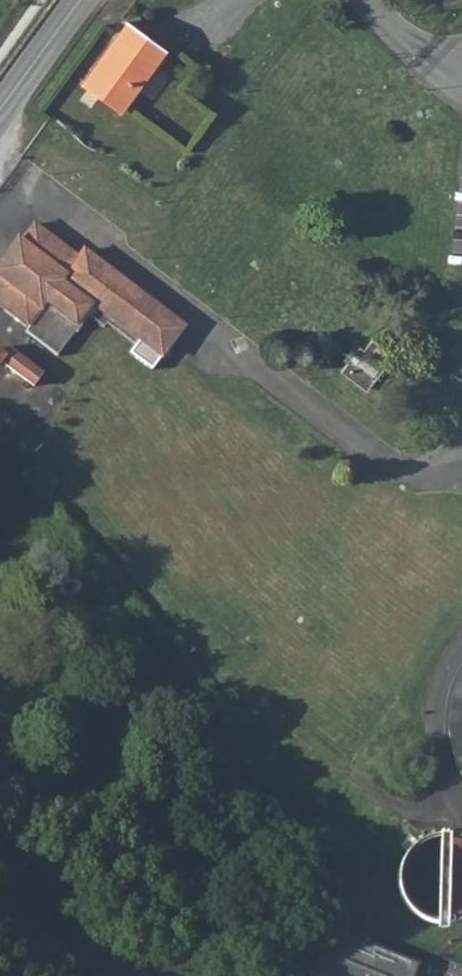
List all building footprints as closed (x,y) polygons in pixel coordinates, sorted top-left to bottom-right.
[(125,24),(82,86),(120,113),(166,53),(125,24)] [(27,328),(43,307),(48,310),(30,334),(55,353),(74,330),(76,333),(88,319),(102,330),(112,317),(133,333),(123,345),(153,369),(185,326),(84,249),(78,257),(34,223),(21,240),(18,237),(0,261),(0,307),(27,328)] [(343,371),(367,389),(386,366),(381,362),(388,352),(373,340),(365,350),(361,347),(343,371)] [(11,349),(7,355),(0,350),(0,364),(1,362),(35,387),(45,375),(11,349)] [(445,924),(453,923),(461,921),(461,836),(454,834),(446,833),(438,833),(431,835),(423,838),(416,843),(411,848),(406,854),(402,863),(400,870),(400,877),(400,886),(402,894),(406,902),(410,908),(416,914),(423,918),(430,921),(437,923),(445,924)] [(327,926),(317,950),(321,952),(312,975),(414,975),(419,963),(327,926)]
